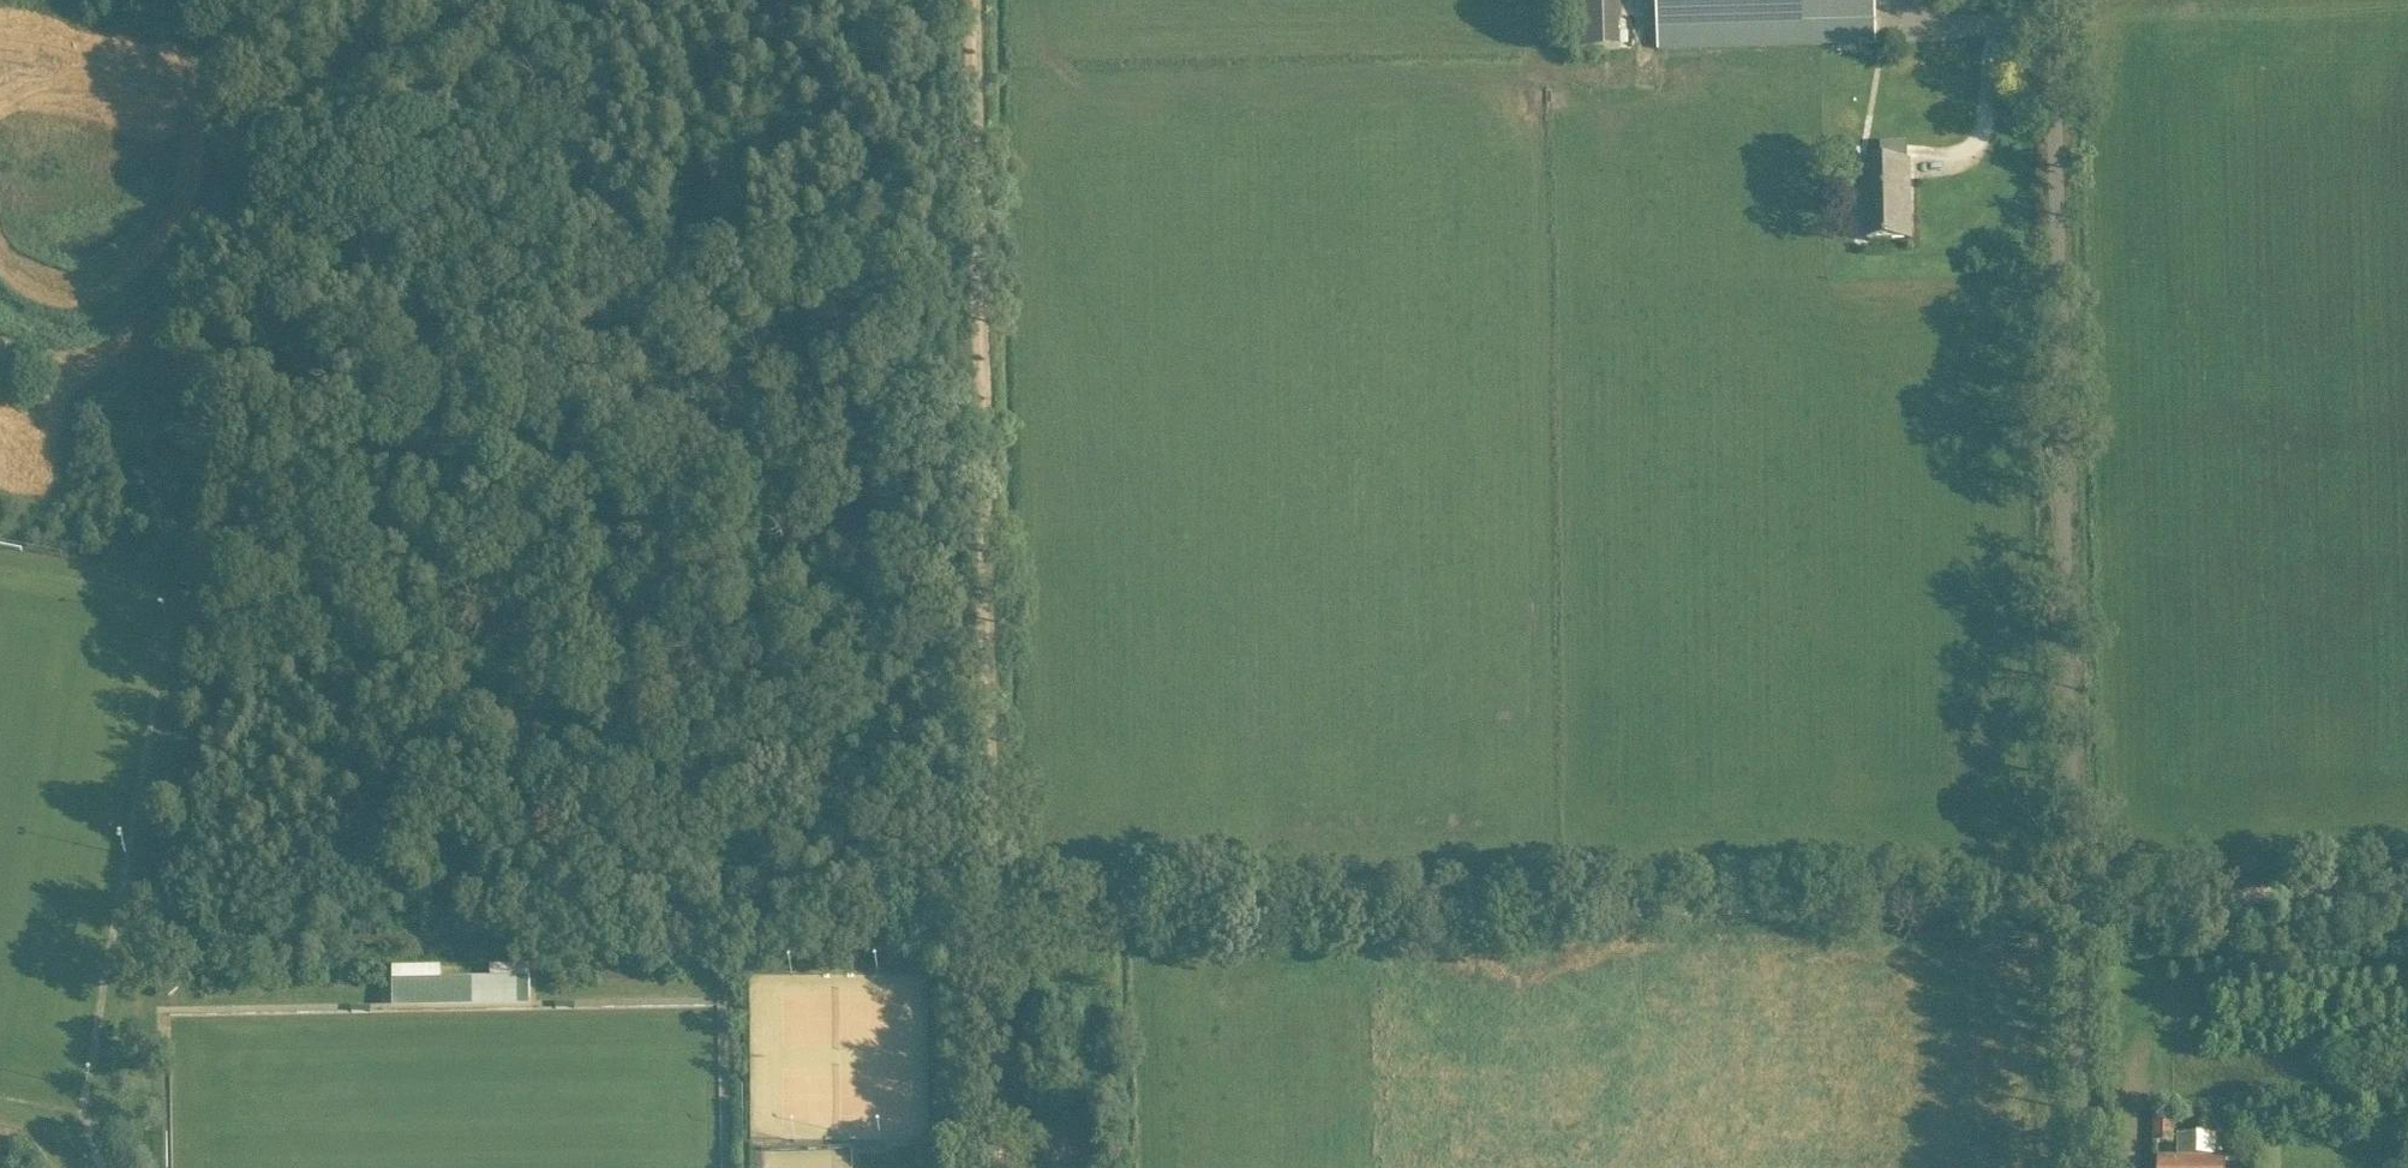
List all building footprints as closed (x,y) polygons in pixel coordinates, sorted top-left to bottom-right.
[(1569,50),(1576,50),(1620,48),(1619,0),(1568,0),(1569,50)] [(1658,50),(1853,44),(1876,43),(1876,0),(1656,0),(1658,50)] [(1904,156),(1905,142),(1882,142),(1882,156),(1904,156)] [(1844,150),(1840,155),(1840,161),(1844,165),(1853,165),(1857,160),(1857,154),(1852,150),(1844,150)] [(1908,162),(1884,163),(1865,163),(1867,241),(1910,240),(1908,162)] [(525,975),(439,977),(439,964),(389,965),(390,1010),(526,1006),(525,975)] [(2173,1117),(2152,1118),(2153,1140),(2153,1142),(2154,1142),(2173,1142),(2173,1117)] [(2402,1122),(2382,1123),(2382,1132),(2403,1131),(2402,1122)]
